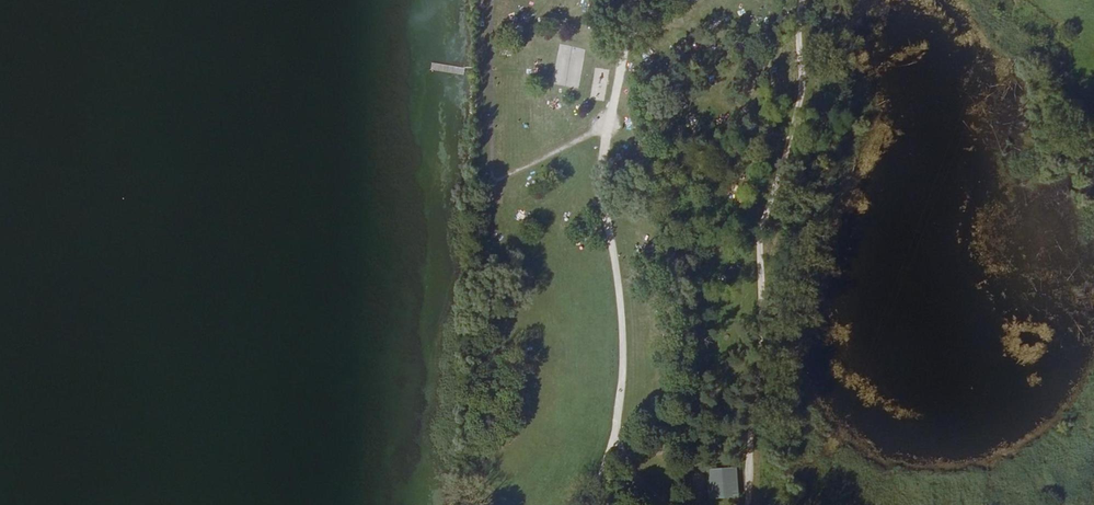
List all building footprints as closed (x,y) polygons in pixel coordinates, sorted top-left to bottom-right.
[(738,467),(708,469),(709,494),(709,499),(725,499),(740,498),(738,467)]
